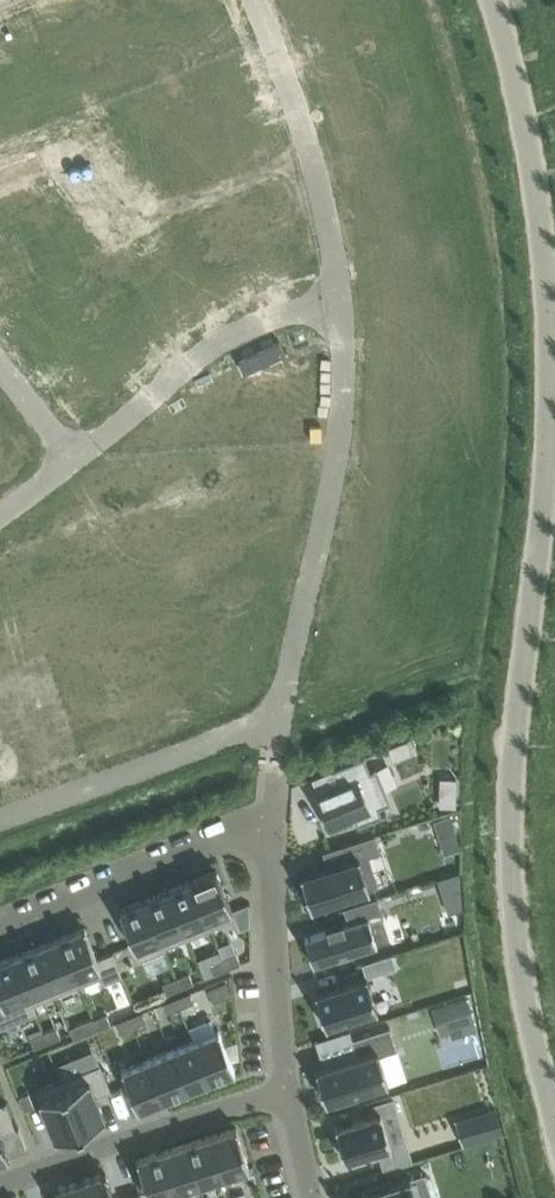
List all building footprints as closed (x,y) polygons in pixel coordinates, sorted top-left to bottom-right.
[(124,113),(116,118),(125,130),(132,124),(124,113)] [(132,124),(125,130),(133,142),(141,136),(132,124)] [(152,152),(144,157),(152,169),(160,163),(152,152)] [(160,163),(152,169),(161,180),(168,175),(160,163)] [(35,167),(23,176),(29,183),(40,175),(35,167)] [(47,184),(39,190),(47,201),(55,196),(47,184)] [(248,186),(234,191),(237,200),(251,195),(248,186)] [(234,191),(221,196),(224,204),(237,200),(234,191)] [(55,196),(47,201),(56,213),(63,208),(55,196)] [(204,201),(196,205),(201,218),(210,214),(209,211),(204,201)] [(196,205),(187,209),(193,222),(201,218),(196,205)] [(179,213),(167,221),(172,229),(184,221),(184,220),(179,213)] [(278,223),(252,234),(270,277),(296,265),(278,223)] [(75,224),(67,229),(75,241),(83,235),(75,224)] [(83,235),(75,241),(84,252),(91,247),(83,235)] [(100,266),(89,275),(95,283),(106,273),(100,266)] [(89,275),(78,285),(84,292),(95,283),(89,275)] [(66,295),(59,301),(68,312),(75,306),(66,295)] [(59,301),(52,308),(61,318),(68,312),(59,301)] [(41,307),(34,313),(43,324),(51,318),(41,307)] [(207,582),(192,588),(196,599),(211,594),(207,582)] [(192,588),(178,593),(182,604),(196,599),(192,588)] [(226,589),(223,600),(238,604),(241,592),(226,589)] [(241,592),(238,604),(247,606),(253,608),(255,596),(241,592)] [(148,603),(134,609),(138,620),(152,615),(148,603)] [(125,612),(115,615),(119,627),(129,623),(125,612)] [(115,615),(105,619),(109,630),(119,627),(115,615)] [(88,625),(77,629),(81,640),(92,636),(88,625)] [(77,629),(63,634),(67,645),(81,640),(77,629)] [(114,636),(99,641),(103,652),(118,647),(114,636)] [(91,644),(81,648),(85,659),(95,655),(91,644)] [(81,648),(66,653),(70,664),(85,659),(81,648)] [(414,753),(408,738),(388,746),(394,761),(414,753)] [(337,769),(342,782),(314,794),(328,828),(355,817),(358,824),(357,824),(358,826),(387,814),(387,812),(382,814),(379,807),(389,803),(390,804),(392,804),(377,767),(375,768),(375,769),(371,771),(365,755),(332,769),(333,770),(337,769)] [(442,796),(442,806),(456,806),(457,796),(442,796)] [(451,815),(434,820),(439,836),(456,831),(451,815)] [(301,875),(311,907),(379,885),(370,855),(381,852),(376,834),(323,851),(328,867),(301,875)] [(217,869),(215,869),(215,870),(192,879),(212,928),(236,918),(222,883),(217,869)] [(460,871),(437,878),(443,896),(462,891),(460,871)] [(188,937),(212,928),(192,879),(168,889),(188,937)] [(188,937),(168,889),(145,899),(165,949),(166,949),(165,947),(172,944),(188,937)] [(344,908),(348,919),(327,926),(328,929),(305,936),(314,964),(338,956),(338,958),(338,959),(338,960),(354,955),(353,954),(352,952),(378,943),(371,921),(383,917),(383,918),(385,918),(378,896),(343,907),(344,908)] [(121,908),(120,908),(125,922),(141,959),(165,949),(145,899),(121,908)] [(85,926),(61,936),(80,985),(102,976),(105,982),(123,975),(113,951),(98,957),(85,926)] [(37,946),(57,994),(77,986),(80,985),(61,936),(37,946)] [(57,994),(37,946),(13,956),(36,1013),(38,1012),(34,1004),(57,994)] [(237,952),(224,958),(228,968),(241,963),(237,952)] [(393,953),(363,963),(367,975),(368,976),(397,967),(393,953)] [(36,1013),(13,956),(0,961),(0,1028),(36,1013)] [(215,973),(228,968),(224,958),(211,963),(215,973)] [(177,977),(181,988),(194,982),(190,972),(177,977)] [(316,992),(327,1026),(328,1026),(328,1024),(377,1008),(377,1010),(379,1010),(368,976),(367,975),(366,976),(367,977),(318,993),(317,991),(316,992)] [(181,988),(177,977),(164,983),(168,993),(181,988)] [(213,1002),(231,995),(225,981),(207,988),(213,1002)] [(194,1001),(190,991),(177,996),(181,1006),(194,1001)] [(442,1002),(451,1029),(474,1022),(465,995),(442,1002)] [(168,1011),(181,1006),(177,996),(164,1001),(168,1011)] [(143,1010),(129,1015),(133,1025),(147,1020),(143,1010)] [(94,1019),(98,1029),(111,1023),(107,1013),(94,1019)] [(120,1031),(133,1025),(129,1015),(116,1021),(120,1031)] [(93,1017),(75,1024),(80,1036),(85,1034),(98,1029),(94,1019),(93,1017)] [(48,1041),(61,1036),(57,1026),(44,1031),(48,1041)] [(358,1056),(316,1069),(326,1101),(336,1098),(337,1104),(358,1097),(357,1092),(389,1082),(380,1055),(398,1049),(390,1027),(353,1038),(358,1056)] [(218,1030),(195,1040),(211,1079),(234,1070),(236,1070),(219,1029),(218,1030)] [(48,1041),(44,1031),(31,1037),(35,1047),(48,1041)] [(187,1089),(211,1079),(195,1040),(171,1049),(187,1089)] [(163,1099),(187,1089),(171,1049),(147,1059),(163,1099)] [(163,1099),(147,1059),(124,1069),(123,1068),(122,1069),(139,1109),(140,1109),(140,1108),(163,1099)] [(101,1063),(61,1080),(81,1128),(106,1118),(97,1096),(112,1090),(101,1063)] [(81,1128),(61,1080),(36,1090),(56,1138),(81,1128)] [(29,1092),(19,1096),(25,1110),(35,1106),(29,1092)] [(10,1156),(1,1134),(17,1128),(6,1102),(0,1104),(0,1160),(10,1156)] [(456,1118),(455,1119),(463,1144),(464,1143),(463,1142),(503,1130),(496,1107),(456,1119),(456,1118)] [(337,1125),(336,1125),(347,1160),(348,1159),(347,1157),(390,1144),(390,1146),(392,1146),(386,1128),(381,1111),(380,1111),(380,1113),(338,1127),(337,1125)] [(237,1127),(212,1135),(225,1175),(250,1167),(237,1127)] [(187,1142),(200,1183),(225,1175),(212,1135),(187,1142)] [(200,1183),(187,1142),(163,1150),(176,1191),(200,1183)] [(137,1158),(150,1197),(153,1197),(176,1191),(163,1150),(137,1158)] [(86,1197),(115,1197),(106,1172),(81,1180),(86,1197)] [(343,1197),(418,1197),(411,1176),(388,1184),(387,1179),(388,1179),(387,1177),(366,1184),(367,1185),(368,1185),(369,1189),(343,1197)] [(81,1180),(55,1188),(58,1197),(86,1197),(81,1180)]
